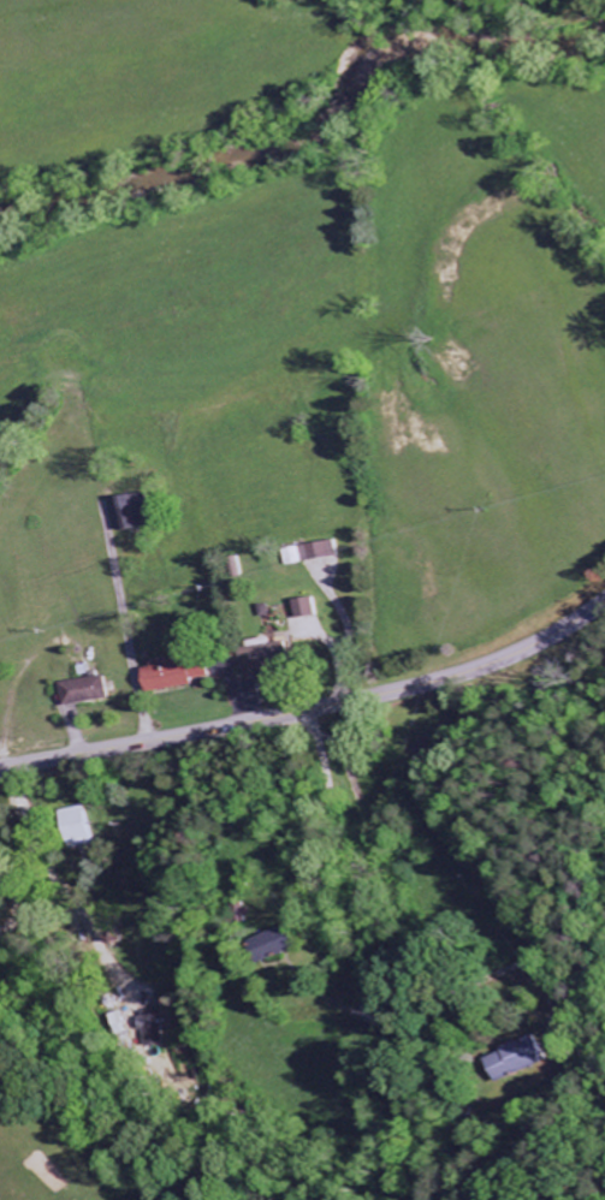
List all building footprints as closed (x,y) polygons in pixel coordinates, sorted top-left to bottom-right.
[(119,533),(155,530),(152,497),(116,500),(119,533)] [(305,565),(340,558),(337,542),(302,549),(305,565)] [(321,616),(320,600),(296,602),(297,617),(321,616)] [(245,679),(271,677),(270,672),(293,671),(291,644),(275,645),(275,643),(242,645),(245,679)] [(213,681),(208,653),(156,664),(157,670),(145,672),(150,694),(213,681)] [(113,701),(108,677),(66,685),(71,709),(113,701)] [(72,846),(93,844),(89,809),(68,811),(72,846)] [(267,939),(278,961),(310,946),(299,923),(267,939)] [(141,1042),(160,1043),(161,1014),(135,1013),(134,1031),(141,1031),(141,1042)] [(537,1063),(526,1038),(477,1059),(488,1084),(537,1063)]
